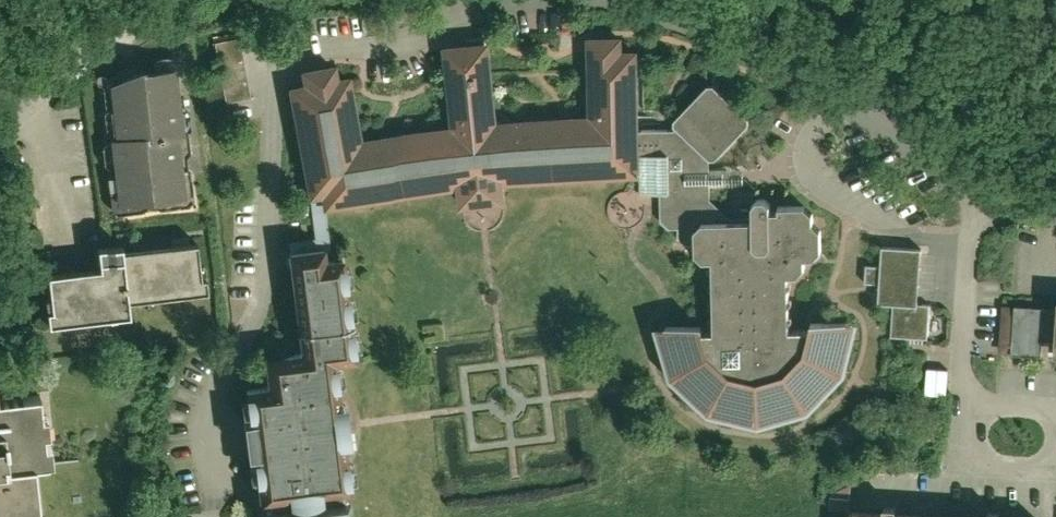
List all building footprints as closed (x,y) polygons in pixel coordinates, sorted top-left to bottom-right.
[(402,127),(360,134),(349,70),(336,72),(333,58),(297,64),(299,79),(283,82),(303,197),(317,195),(319,207),(371,198),(410,192),(454,187),(456,205),(503,200),(501,183),(546,178),(586,176),(637,172),(636,61),(636,43),(620,43),(620,29),(583,30),(584,111),(539,114),(495,117),(487,37),(441,41),(448,122),(402,127)] [(212,42),(223,101),(250,96),(239,38),(212,42)] [(94,71),(102,139),(111,205),(183,196),(174,130),(183,129),(174,61),(94,71)] [(857,316),(808,311),(805,324),(785,324),(784,278),(795,278),(802,270),(802,261),(811,261),(819,252),(818,224),(810,217),(810,207),(803,200),(775,200),(776,205),(768,206),(768,198),(763,192),(755,192),(749,197),(749,214),(723,215),(707,199),(707,186),(729,186),(728,168),(706,169),(706,162),(712,162),(750,121),(709,82),(671,121),(671,129),(651,130),(651,117),(642,117),(643,61),(636,61),(637,172),(638,194),(657,194),(659,220),(666,231),(675,230),(675,239),(683,247),(692,247),(693,257),(699,263),(711,263),(713,327),(701,328),(698,315),(652,318),(665,370),(706,409),(756,421),(805,406),(839,371),(850,338),(857,316)] [(303,197),(311,238),(282,242),(295,343),(258,348),(261,374),(241,377),(243,389),(233,390),(246,482),(255,480),(257,496),(274,493),(353,483),(336,354),(353,351),(339,246),(326,248),(319,207),(317,195),(303,197)] [(41,307),(44,328),(126,317),(125,309),(205,299),(202,277),(197,277),(192,242),(118,252),(116,239),(91,242),(94,265),(43,272),(47,307),(41,307)] [(887,337),(926,339),(928,306),(915,305),(919,245),(880,243),(878,265),(862,264),(861,284),(877,285),(876,306),(889,307),(887,337)] [(1055,355),(1055,294),(1054,294),(1054,307),(998,303),(995,359),(1038,362),(1040,338),(1052,339),(1051,354),(1055,355)] [(948,393),(948,367),(926,367),(926,393),(948,393)] [(19,516),(38,514),(32,463),(49,461),(47,447),(44,447),(43,435),(47,435),(45,419),(40,419),(38,400),(0,403),(0,516),(19,516)] [(353,483),(274,493),(277,516),(357,516),(353,483)] [(1039,515),(999,513),(999,505),(984,504),(984,511),(894,505),(894,498),(879,497),(879,504),(864,503),(845,502),(844,516),(1038,516),(1039,515)]
